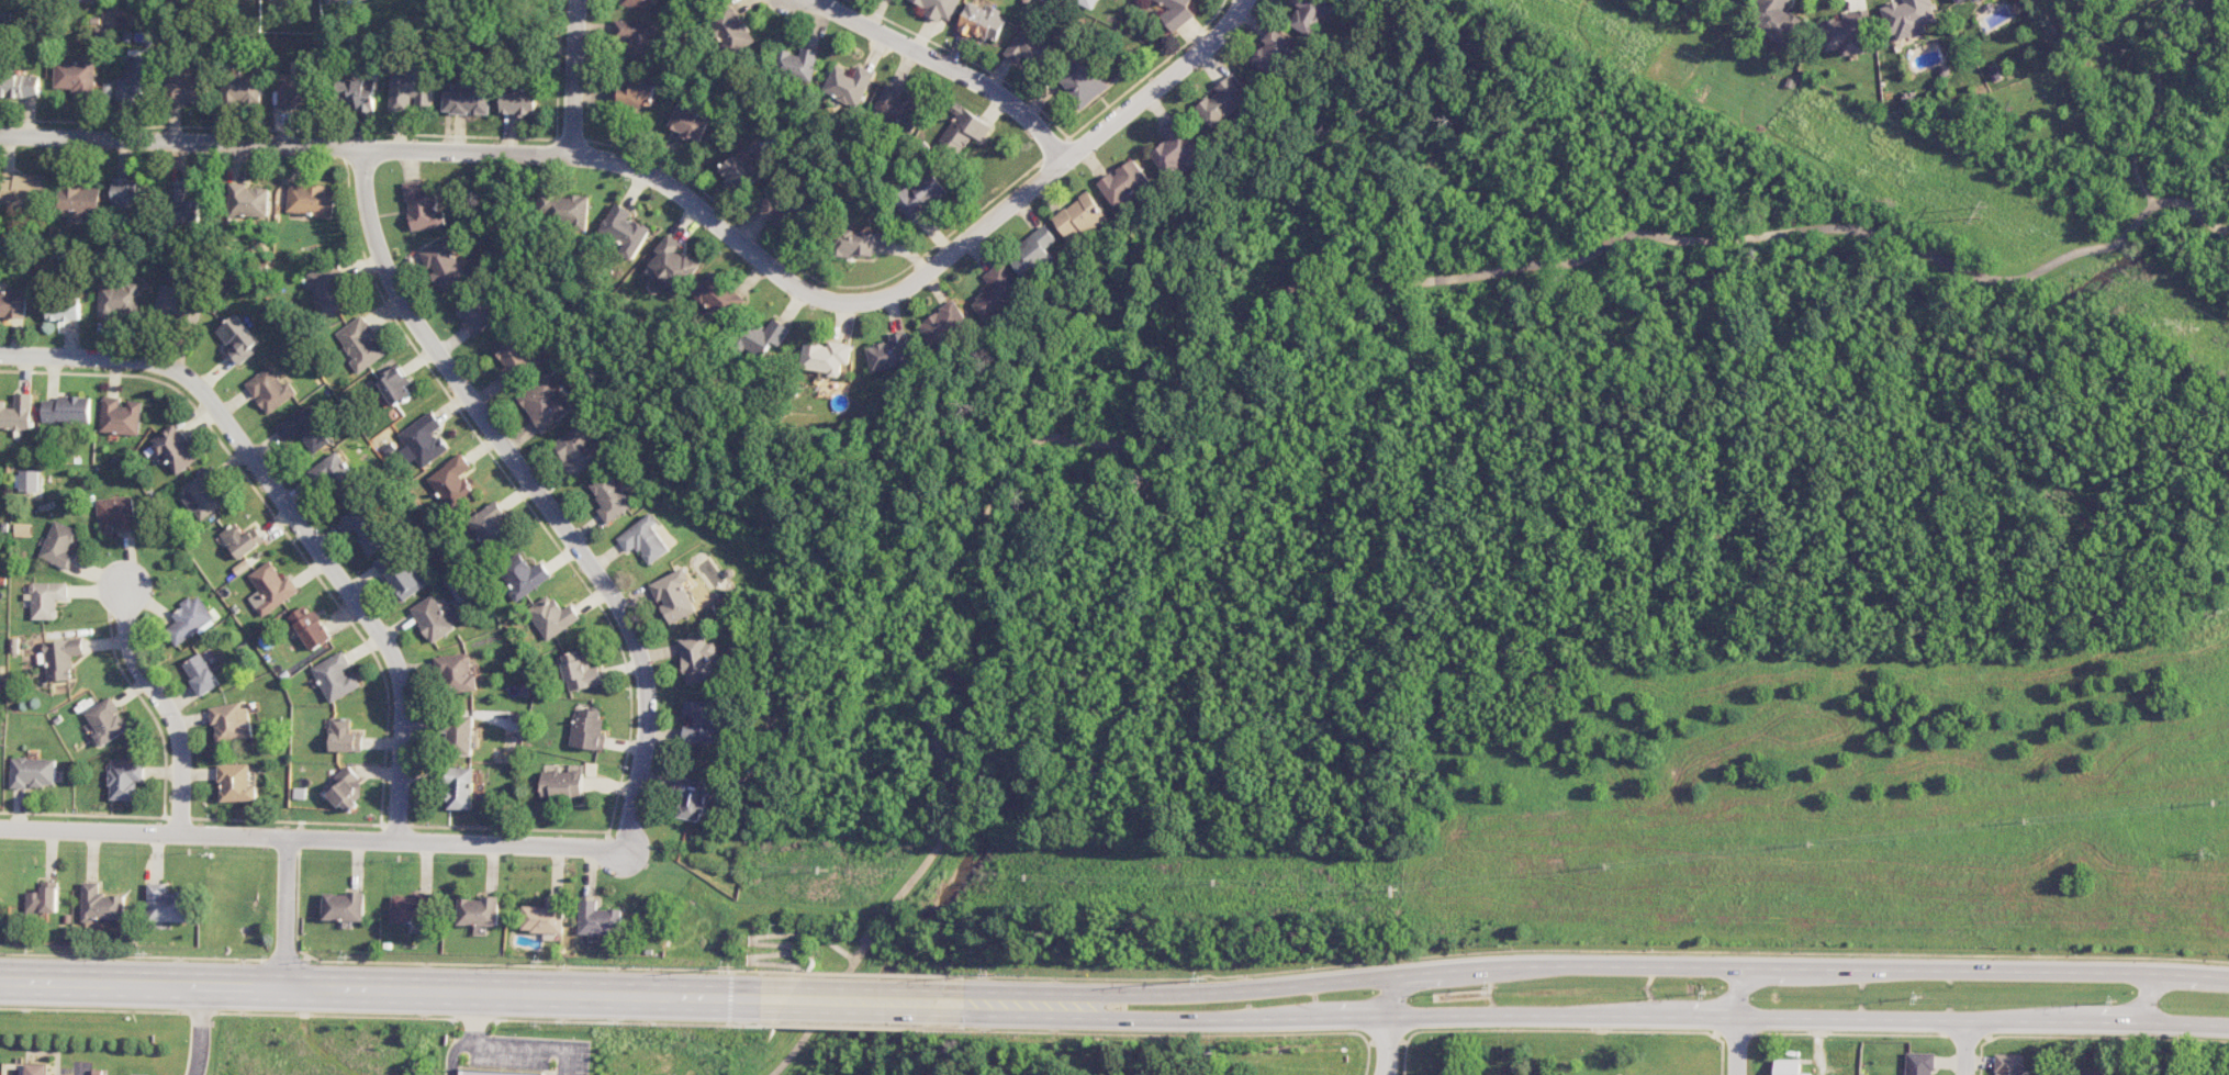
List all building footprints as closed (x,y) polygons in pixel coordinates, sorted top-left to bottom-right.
[(926,8),(924,14),(940,21),(942,17),(951,20),(960,0),(910,0),(926,8)] [(958,30),(986,41),(988,37),(998,40),(1007,14),(968,0),(958,30)] [(1073,1),(1093,9),(1097,0),(1074,0),(1073,1)] [(1168,6),(1161,21),(1183,32),(1198,0),(1155,0),(1168,6)] [(1310,36),(1329,4),(1323,0),(1291,0),(1290,1),(1298,6),(1288,24),(1310,36)] [(1786,9),(1791,0),(1760,0),(1759,3),(1765,7),(1753,27),(1792,49),(1808,22),(1786,9)] [(1904,1),(1884,7),(1894,41),(1927,32),(1925,26),(1938,22),(1932,0),(1904,0),(1904,1)] [(756,43),(735,6),(711,19),(732,56),(756,43)] [(1823,20),(1826,51),(1841,50),(1842,56),(1871,53),(1867,9),(1835,12),(1836,19),(1823,20)] [(614,38),(630,38),(629,58),(655,58),(655,21),(615,20),(614,38)] [(1024,55),(1042,67),(1056,48),(1025,25),(1003,55),(1017,65),(1024,55)] [(1251,62),(1278,78),(1299,44),(1271,26),(1263,41),(1264,41),(1251,62)] [(819,51),(802,47),(801,54),(781,49),(775,74),(812,82),(819,51)] [(93,92),(95,54),(82,53),(81,62),(55,61),(54,91),(93,92)] [(136,101),(136,93),(150,93),(151,57),(126,56),(125,78),(117,78),(116,100),(136,101)] [(1109,86),(1087,59),(1061,80),(1083,108),(1109,86)] [(858,108),(875,73),(859,66),(854,75),(835,66),(823,91),(858,108)] [(390,111),(407,111),(408,102),(433,102),(434,70),(391,69),(390,111)] [(166,102),(203,103),(203,74),(167,73),(166,102)] [(1214,87),(1217,91),(1195,107),(1211,129),(1253,98),(1233,73),(1214,87)] [(40,75),(0,74),(0,97),(39,98),(40,75)] [(222,74),(222,102),(260,103),(261,75),(222,74)] [(278,75),(277,108),(294,108),(294,99),(307,99),(308,75),(278,75)] [(375,111),(375,79),(338,79),(338,103),(356,103),(356,111),(375,111)] [(482,81),(452,82),(452,91),(444,91),(444,114),(491,113),(491,86),(482,86),(482,81)] [(619,106),(655,106),(656,82),(620,81),(619,106)] [(874,111),(915,129),(925,106),(900,95),(902,90),(886,84),(874,111)] [(538,115),(538,89),(502,89),(502,114),(538,115)] [(956,114),(939,141),(961,155),(973,135),(982,141),(992,125),(956,103),(951,111),(956,114)] [(712,118),(679,104),(669,127),(682,132),(681,134),(701,143),(712,118)] [(1168,176),(1183,165),(1185,167),(1205,151),(1178,117),(1161,130),(1168,139),(1150,154),(1168,176)] [(737,190),(756,173),(737,153),(719,171),(737,190)] [(1115,207),(1150,182),(1133,157),(1097,183),(1115,207)] [(950,195),(933,171),(893,200),(910,223),(950,195)] [(47,203),(47,175),(14,175),(14,179),(0,178),(0,202),(47,203)] [(136,186),(137,179),(114,178),(113,207),(146,208),(146,187),(136,186)] [(84,187),(84,179),(58,179),(59,222),(83,222),(83,216),(100,216),(100,187),(84,187)] [(404,182),(410,231),(446,226),(444,210),(437,211),(435,187),(423,189),(422,180),(404,182)] [(201,200),(185,200),(186,183),(169,183),(168,223),(200,224),(201,200)] [(269,188),(247,187),(247,184),(230,183),(228,215),(269,217),(269,188)] [(286,214),(333,217),(334,186),(288,184),(286,214)] [(798,212),(770,188),(756,205),(784,228),(798,212)] [(1109,218),(1088,191),(1053,218),(1073,245),(1109,218)] [(589,230),(590,196),(559,195),(559,193),(542,193),(541,217),(552,217),(551,222),(574,223),(574,229),(589,230)] [(639,254),(652,228),(631,217),(634,211),(616,202),(600,234),(639,254)] [(1008,255),(1026,280),(1055,258),(1047,249),(1058,240),(1047,226),(1008,255)] [(874,257),(875,231),(836,230),(835,255),(874,257)] [(685,244),(670,233),(657,251),(660,253),(650,266),(681,291),(702,264),(681,249),(685,244)] [(419,252),(438,292),(466,279),(452,250),(457,249),(451,236),(419,252)] [(983,274),(991,288),(972,300),(984,319),(1025,294),(1005,261),(983,274)] [(306,272),(319,317),(348,309),(336,264),(306,272)] [(734,320),(748,298),(709,273),(695,296),(734,320)] [(99,283),(98,315),(138,316),(139,284),(99,283)] [(197,304),(188,301),(191,292),(162,284),(154,311),(191,323),(197,304)] [(27,291),(0,291),(0,317),(27,318),(27,291)] [(471,336),(498,319),(482,292),(454,308),(471,336)] [(48,320),(80,321),(81,299),(49,298),(48,320)] [(932,347),(969,325),(955,301),(918,323),(932,347)] [(262,345),(236,314),(216,330),(230,348),(228,350),(239,364),(262,345)] [(334,332),(352,360),(349,362),(356,373),(386,354),(360,315),(334,332)] [(767,332),(753,324),(741,344),(766,358),(774,342),(782,346),(792,328),(775,318),(767,332)] [(873,373),(915,362),(907,331),(890,335),(891,341),(866,347),(873,373)] [(506,367),(498,372),(505,383),(536,363),(515,332),(492,347),(506,367)] [(852,344),(829,341),(828,346),(806,343),(802,370),(841,375),(843,364),(850,364),(852,344)] [(414,395),(398,365),(375,377),(392,407),(414,395)] [(289,381),(282,385),(271,367),(246,381),(265,414),(297,395),(289,381)] [(575,407),(549,373),(517,398),(543,432),(575,407)] [(0,401),(0,429),(31,430),(32,393),(14,393),(14,408),(5,408),(5,401),(0,401)] [(100,433),(140,435),(141,403),(120,402),(120,397),(102,396),(100,433)] [(42,397),(42,422),(90,423),(91,398),(42,397)] [(274,424),(284,443),(300,434),(309,451),(329,441),(310,405),(274,424)] [(448,450),(435,430),(441,426),(431,411),(396,433),(404,446),(398,450),(406,463),(414,458),(420,468),(448,450)] [(173,475),(199,460),(176,423),(151,438),(173,475)] [(551,445),(575,477),(604,455),(580,423),(551,445)] [(308,470),(323,495),(352,479),(336,453),(308,470)] [(426,477),(448,512),(475,494),(461,474),(471,467),(462,453),(426,477)] [(38,470),(18,470),(18,492),(38,492),(38,470)] [(182,498),(199,522),(228,502),(205,470),(183,486),(189,494),(182,498)] [(589,483),(601,507),(598,509),(605,523),(632,509),(612,471),(589,483)] [(137,530),(133,495),(96,499),(100,535),(116,533),(137,530)] [(506,516),(497,501),(466,519),(483,548),(509,532),(501,519),(506,516)] [(340,516),(350,532),(353,530),(368,555),(387,544),(362,503),(340,516)] [(616,538),(626,553),(636,546),(649,565),(670,550),(653,526),(658,522),(651,513),(616,538)] [(38,556),(68,569),(75,553),(69,551),(78,530),(54,519),(38,556)] [(238,560),(263,542),(253,527),(244,534),(236,522),(219,534),(238,560)] [(30,523),(14,523),(14,536),(30,536),(30,523)] [(374,559),(400,602),(423,588),(397,545),(374,559)] [(529,568),(521,554),(495,569),(513,600),(551,578),(541,561),(529,568)] [(248,598),(262,617),(299,591),(288,575),(283,579),(269,560),(248,575),(258,590),(248,598)] [(696,612),(683,583),(690,580),(684,568),(648,583),(657,604),(659,603),(668,624),(696,612)] [(30,619),(57,619),(57,601),(67,601),(67,582),(30,583),(30,619)] [(176,645),(215,619),(198,593),(170,613),(176,621),(164,629),(176,645)] [(560,610),(550,593),(524,609),(544,641),(580,619),(571,604),(560,610)] [(409,608),(429,642),(462,624),(453,607),(443,612),(433,594),(409,608)] [(332,638),(314,610),(308,614),(303,607),(288,617),(311,652),(332,638)] [(677,639),(686,685),(720,678),(714,642),(706,643),(704,634),(677,639)] [(46,682),(73,679),(70,656),(83,655),(81,638),(43,641),(46,682)] [(210,665),(217,661),(209,648),(182,664),(201,696),(221,685),(210,665)] [(601,684),(598,666),(589,667),(585,650),(559,655),(567,692),(601,684)] [(311,667),(330,703),(361,686),(352,669),(342,651),(311,667)] [(475,690),(470,653),(437,656),(442,694),(475,690)] [(130,727),(109,696),(84,714),(97,732),(93,735),(101,747),(130,727)] [(715,743),(716,700),(684,700),(683,716),(694,717),(693,726),(683,725),(683,742),(715,743)] [(250,707),(240,708),(240,704),(212,705),(215,743),(252,740),(250,707)] [(570,746),(603,750),(605,734),(601,733),(603,718),(598,718),(599,710),(575,707),(570,746)] [(471,755),(471,717),(439,716),(439,731),(446,732),(446,754),(471,755)] [(362,734),(350,733),(350,718),(330,717),(329,751),(361,751),(362,734)] [(9,786),(55,787),(55,759),(10,758),(9,786)] [(143,763),(108,763),(108,800),(137,800),(137,781),(144,781),(143,763)] [(257,785),(251,785),(250,763),(218,764),(219,781),(222,780),(222,802),(257,800),(257,785)] [(346,813),(370,792),(345,766),(334,777),(339,784),(328,794),(346,813)] [(471,767),(446,767),(447,810),(473,809),(471,767)] [(541,798),(583,797),(582,770),(541,771),(541,798)] [(679,818),(704,821),(709,781),(676,778),(674,793),(682,794),(679,818)] [(24,892),(24,913),(56,914),(57,881),(40,880),(39,892),(24,892)] [(123,920),(124,895),(99,894),(99,882),(81,882),(81,919),(123,920)] [(165,892),(165,884),(147,883),(146,921),(186,923),(187,892),(165,892)] [(365,893),(324,892),(323,920),(364,921),(365,893)] [(391,923),(429,924),(430,893),(416,892),(416,896),(392,896),(391,923)] [(455,925),(497,926),(498,899),(455,897),(455,925)] [(522,905),(521,931),(563,933),(564,898),(547,897),(546,906),(522,905)] [(578,934),(621,935),(622,909),(597,909),(597,900),(579,899),(578,934)] [(1935,1053),(1907,1052),(1906,1074),(1934,1074),(1935,1053)] [(1996,1054),(1996,1074),(2024,1074),(2024,1054),(1996,1054)] [(1812,1073),(1801,1073),(1801,1059),(1775,1059),(1775,1074),(1812,1074),(1812,1073)] [(45,1064),(23,1063),(22,1074),(45,1074),(45,1064)] [(2116,1066),(2083,1066),(2083,1074),(2116,1074),(2116,1066)]
